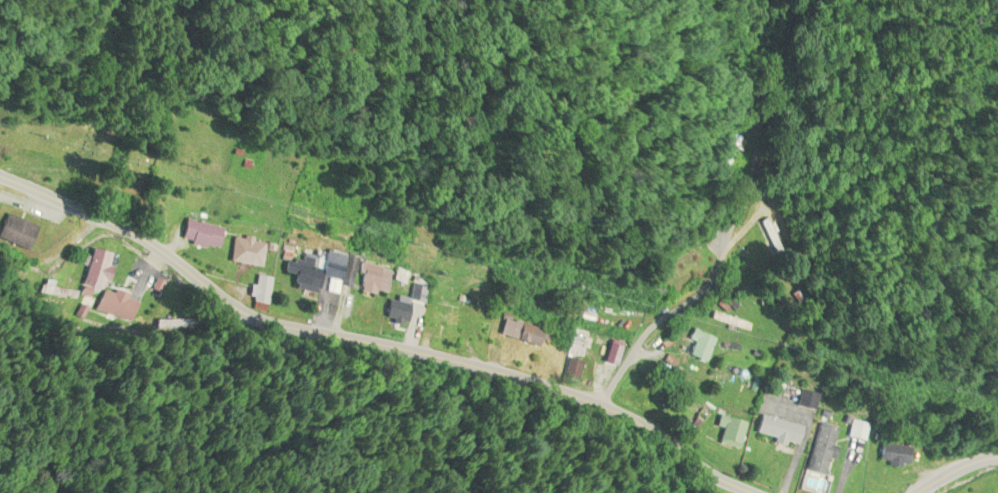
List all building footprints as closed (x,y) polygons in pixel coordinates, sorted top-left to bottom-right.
[(4,216),(0,226),(0,242),(25,252),(34,228),(4,216)] [(216,251),(221,229),(185,220),(179,242),(216,251)] [(264,243),(234,237),(229,264),(259,269),(264,243)] [(109,254),(90,250),(81,286),(100,291),(109,254)] [(343,256),(318,252),(315,272),(295,268),(292,288),(313,292),(315,278),(327,280),(324,294),(336,296),(343,256)] [(386,295),(386,267),(358,267),(358,295),(386,295)] [(249,303),(266,306),(270,280),(254,277),(249,303)] [(97,305),(118,318),(128,303),(107,289),(97,305)] [(380,319),(399,327),(406,308),(387,300),(380,319)] [(709,320),(742,332),(744,326),(711,313),(709,320)] [(544,332),(502,319),(497,338),(538,350),(544,332)] [(712,342),(691,330),(684,341),(690,344),(682,357),(698,366),(712,342)] [(580,364),(567,360),(561,381),(574,385),(580,364)] [(816,396),(800,391),(795,407),(811,412),(816,396)] [(713,425),(723,432),(717,440),(731,450),(745,430),(722,413),(713,425)] [(753,435),(794,447),(800,428),(759,416),(753,435)] [(848,437),(865,442),(869,426),(852,421),(848,437)] [(836,428),(817,423),(804,471),(823,476),(836,428)] [(910,449),(882,443),(878,463),(906,468),(910,449)]
